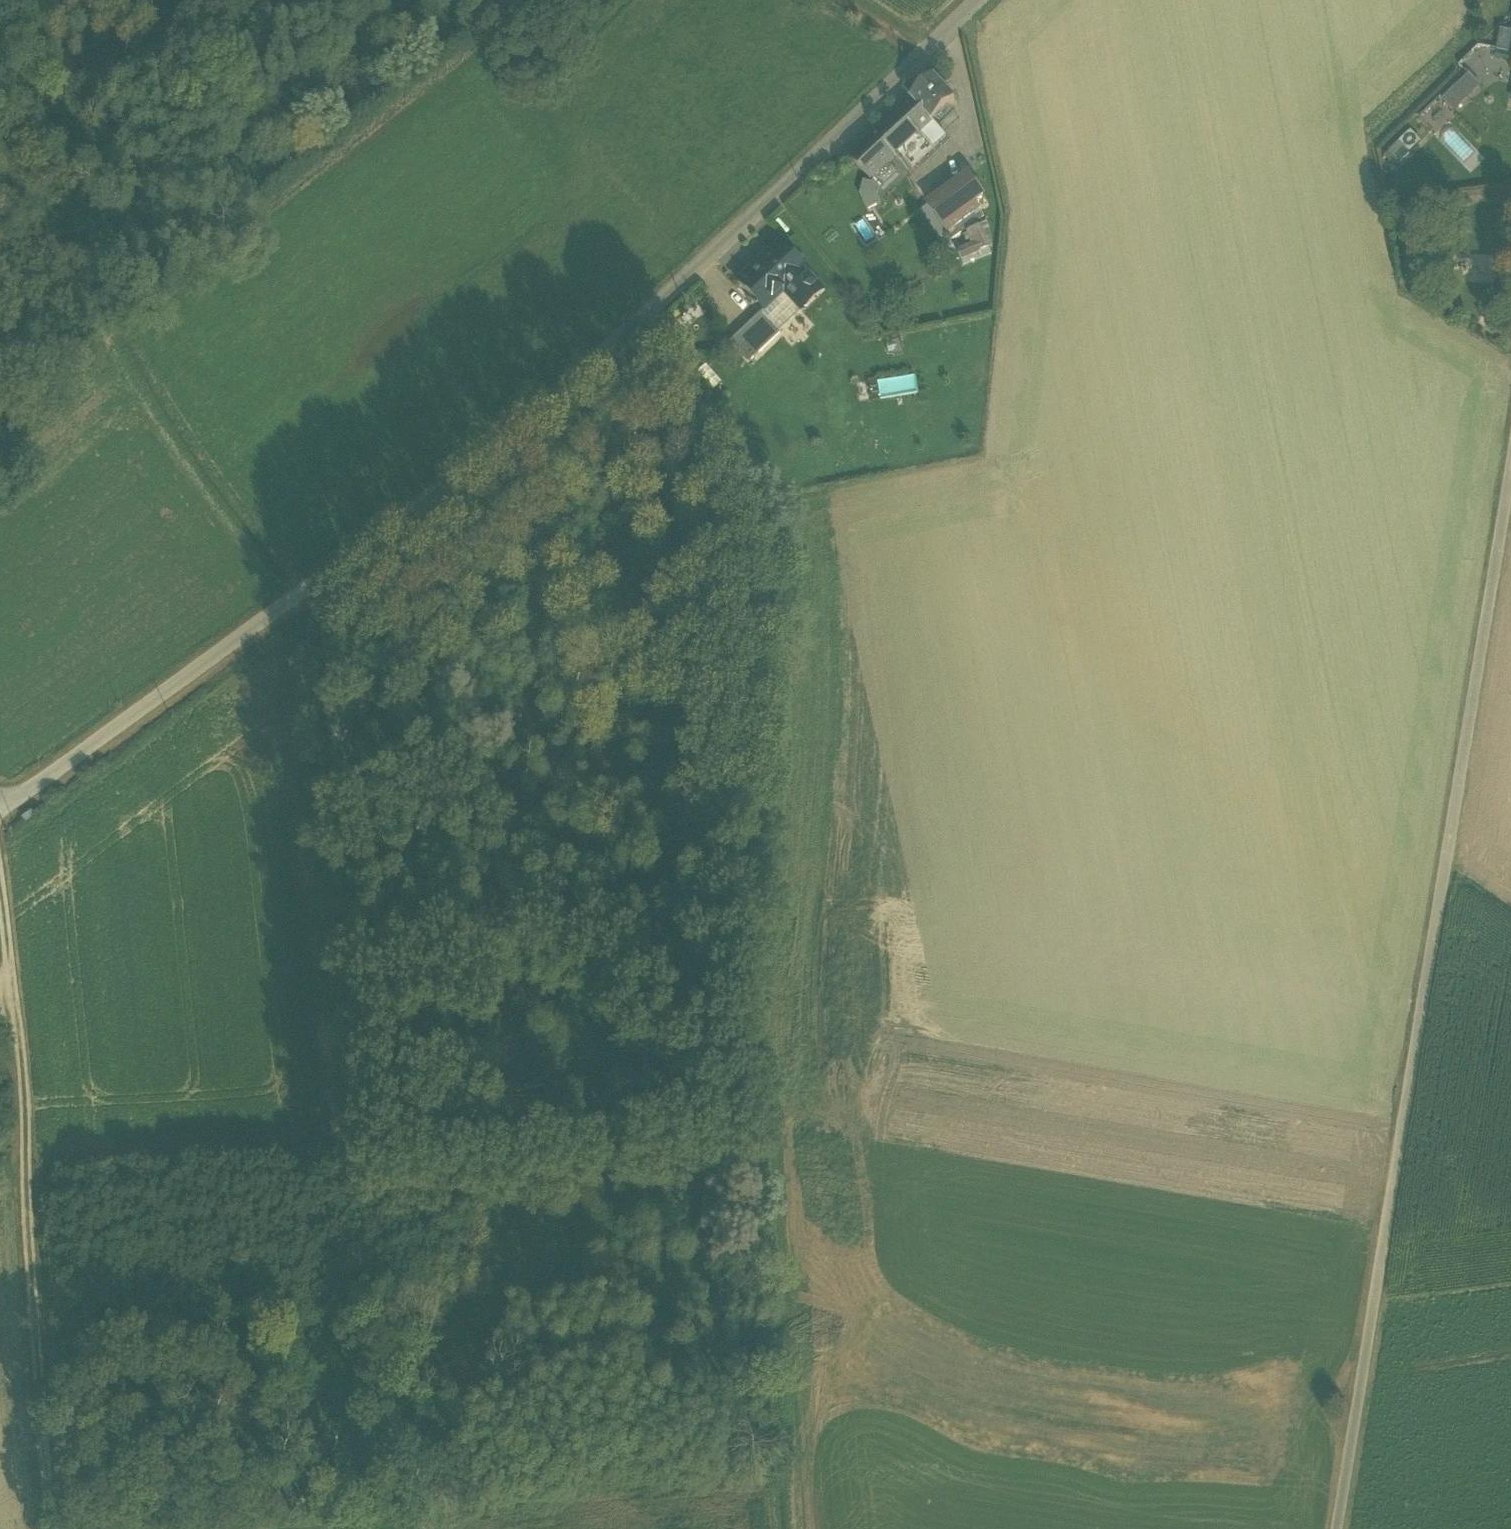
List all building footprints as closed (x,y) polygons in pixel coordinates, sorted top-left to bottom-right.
[(1510,55),(1510,49),(1510,40),(1500,38),(1498,53),(1510,55)] [(1441,97),(1454,110),(1479,84),(1467,72),(1441,97)] [(955,101),(934,79),(911,101),(933,122),(938,117),(955,101)] [(1423,111),(1436,126),(1452,112),(1439,97),(1423,111)] [(954,135),(938,117),(933,122),(911,101),(853,156),(875,179),(909,145),(925,162),(954,135)] [(1404,141),(1395,149),(1406,161),(1415,153),(1404,141)] [(984,193),(969,174),(928,206),(943,225),(972,202),(984,193)] [(860,206),(876,205),(876,180),(859,181),(860,206)] [(982,214),(972,202),(943,225),(952,237),(982,214)] [(965,263),(996,255),(991,228),(972,233),(974,249),(963,252),(965,263)] [(755,266),(737,282),(764,312),(776,299),(774,296),(786,287),(805,306),(821,291),(779,246),(757,268),(755,266)] [(778,332),(805,306),(786,287),(774,296),(776,299),(764,312),(761,315),(778,332)] [(732,341),(751,360),(778,335),(778,332),(761,315),(759,314),(732,341)]
